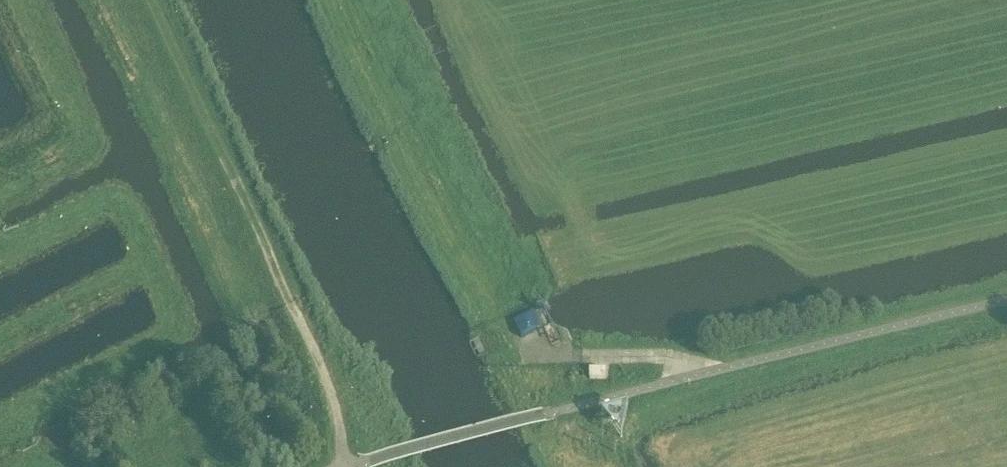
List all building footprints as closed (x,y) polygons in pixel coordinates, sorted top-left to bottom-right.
[(532,314),(514,322),(521,338),(539,330),(532,314)] [(587,383),(604,383),(604,372),(587,373),(587,383)]
